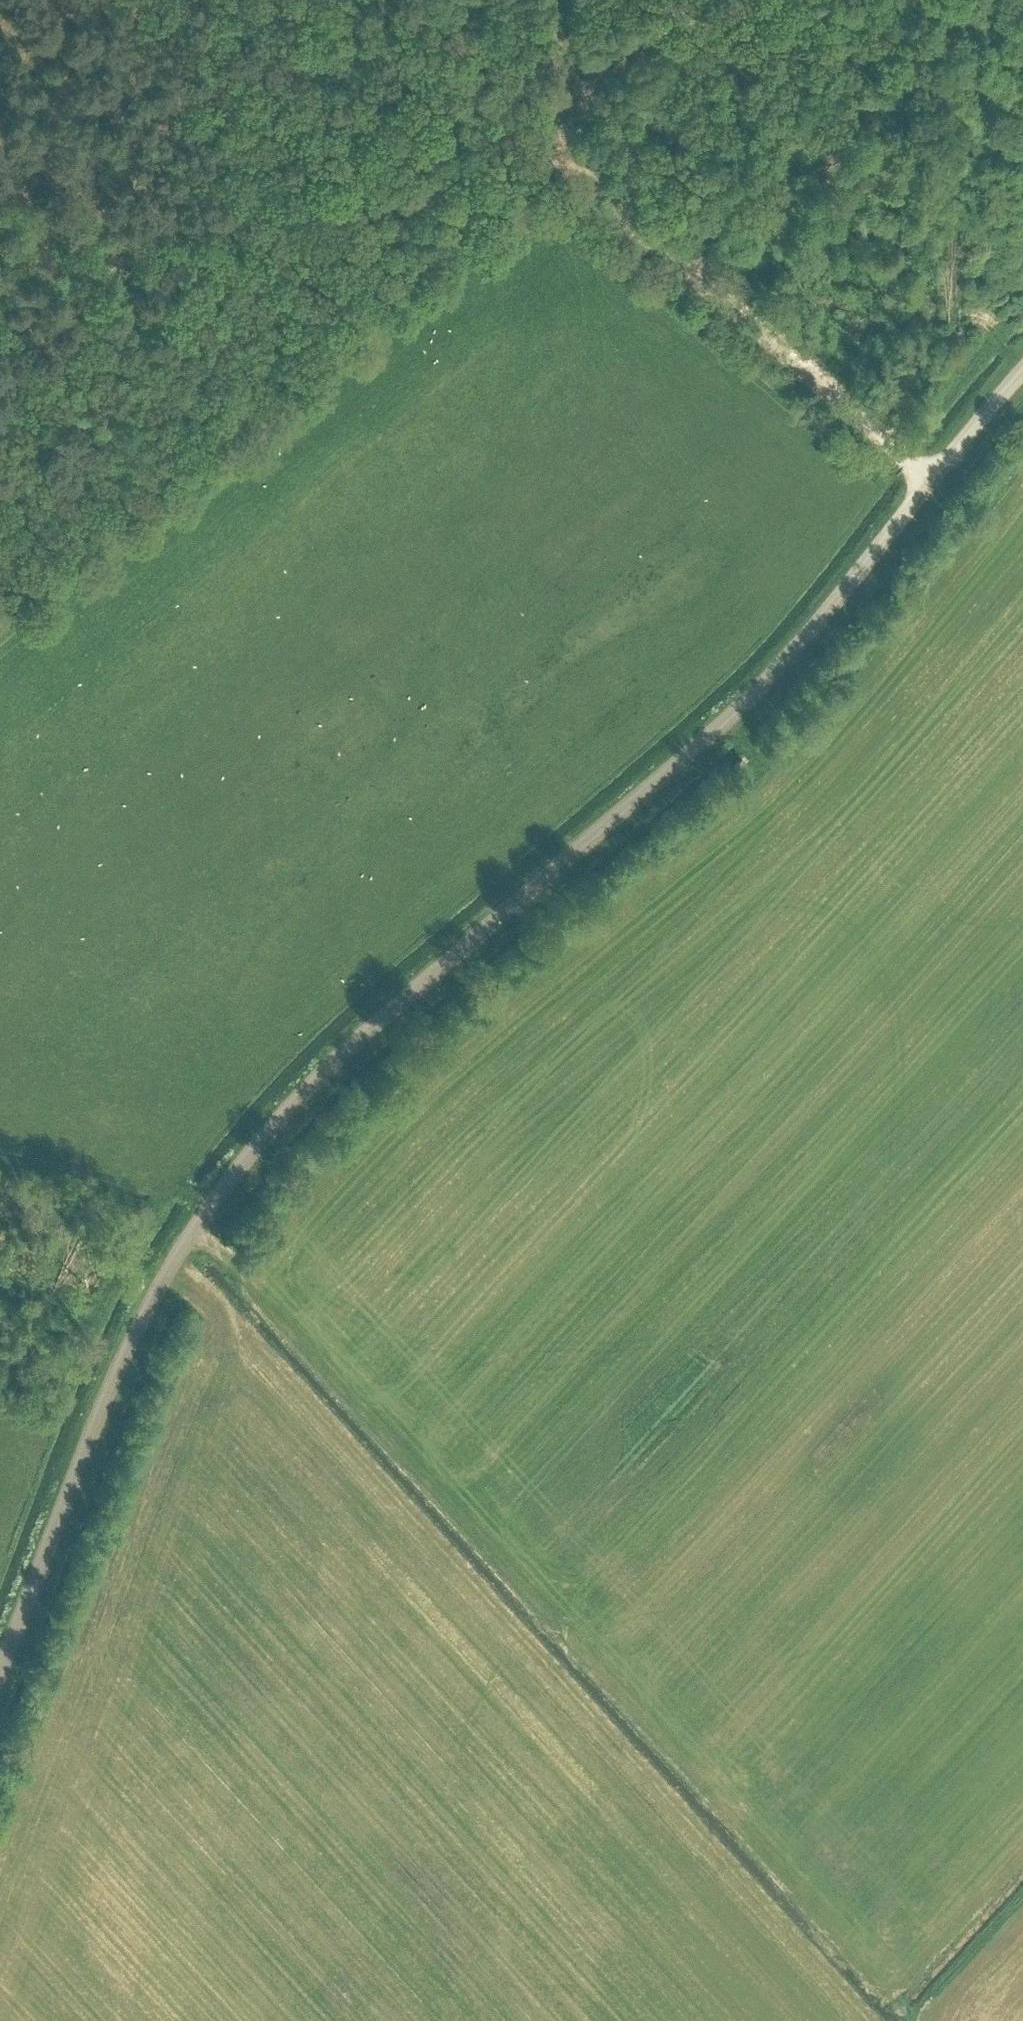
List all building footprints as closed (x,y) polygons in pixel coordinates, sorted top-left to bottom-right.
[(403,982),(417,972),(411,962),(396,972),(403,982)]
